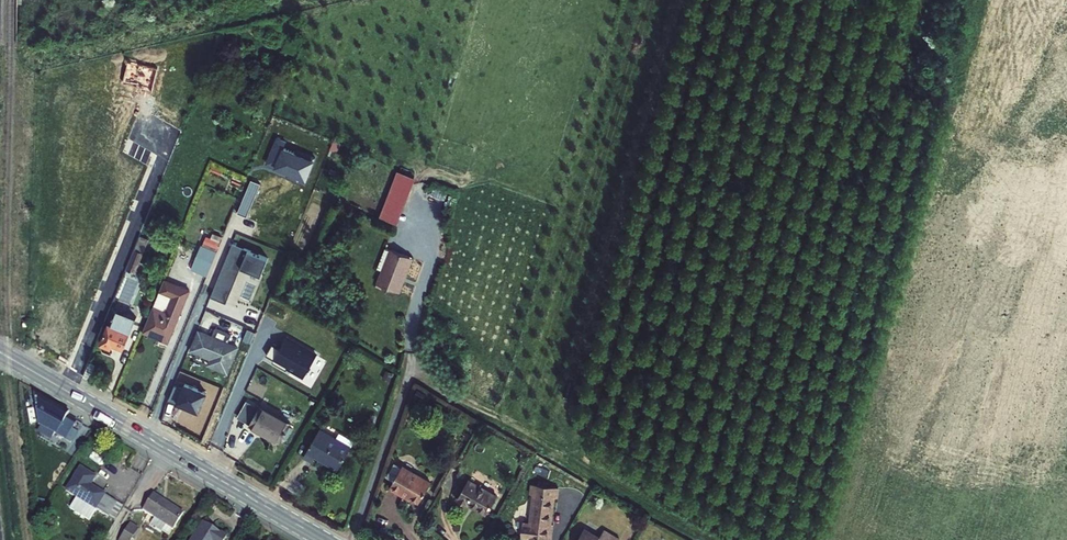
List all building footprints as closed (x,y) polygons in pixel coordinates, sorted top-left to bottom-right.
[(278,137),(273,153),(281,156),(277,167),(309,177),(316,155),(298,149),(297,152),(286,149),(289,140),(278,137)] [(399,171),(382,216),(397,222),(416,177),(399,171)] [(209,230),(191,270),(205,276),(222,236),(209,230)] [(237,233),(211,295),(227,301),(249,250),(244,235),(237,233)] [(391,248),(377,282),(401,290),(413,258),(391,248)] [(134,250),(128,269),(137,271),(144,253),(134,250)] [(164,280),(143,332),(169,342),(190,290),(164,280)] [(115,309),(102,342),(111,346),(113,343),(125,347),(137,318),(115,309)] [(212,336),(199,331),(192,350),(212,358),(209,364),(228,371),(238,347),(228,343),(231,335),(215,328),(212,336)] [(285,370),(287,366),(304,376),(316,356),(286,338),(280,348),(273,344),(266,355),(274,360),(272,362),(285,370)] [(89,361),(83,376),(90,380),(96,365),(89,361)] [(393,373),(386,370),(383,379),(389,381),(393,373)] [(168,400),(198,412),(206,393),(176,381),(168,400)] [(427,394),(416,388),(411,397),(421,402),(427,394)] [(37,425),(66,441),(73,429),(75,426),(77,422),(68,417),(69,414),(33,393),(37,425)] [(259,408),(247,401),(237,418),(281,442),(284,436),(290,426),(291,424),(260,406),(259,408)] [(293,428),(290,426),(284,436),(287,438),(293,428)] [(322,428),(304,457),(313,462),(316,457),(338,469),(351,446),(322,428)] [(71,443),(77,432),(73,429),(66,441),(71,443)] [(78,433),(69,448),(77,453),(86,438),(78,433)] [(403,465),(391,488),(419,502),(431,480),(403,465)] [(77,497),(70,508),(90,520),(97,509),(109,516),(117,503),(89,486),(94,478),(80,469),(67,491),(77,497)] [(470,478),(458,498),(469,505),(487,512),(497,494),(470,478)] [(523,521),(524,536),(552,539),(560,495),(560,486),(532,483),(532,495),(531,519),(523,521)] [(153,495),(143,511),(155,518),(150,525),(161,532),(162,531),(166,525),(173,530),(183,514),(153,495)] [(109,516),(114,520),(122,506),(117,503),(109,516)] [(193,539),(225,539),(227,538),(203,523),(193,539)] [(133,539),(135,539),(140,531),(130,525),(121,539),(132,539),(133,539)] [(162,531),(169,535),(173,530),(166,525),(162,531)] [(579,539),(618,539),(620,538),(605,530),(602,535),(587,525),(579,539)]
